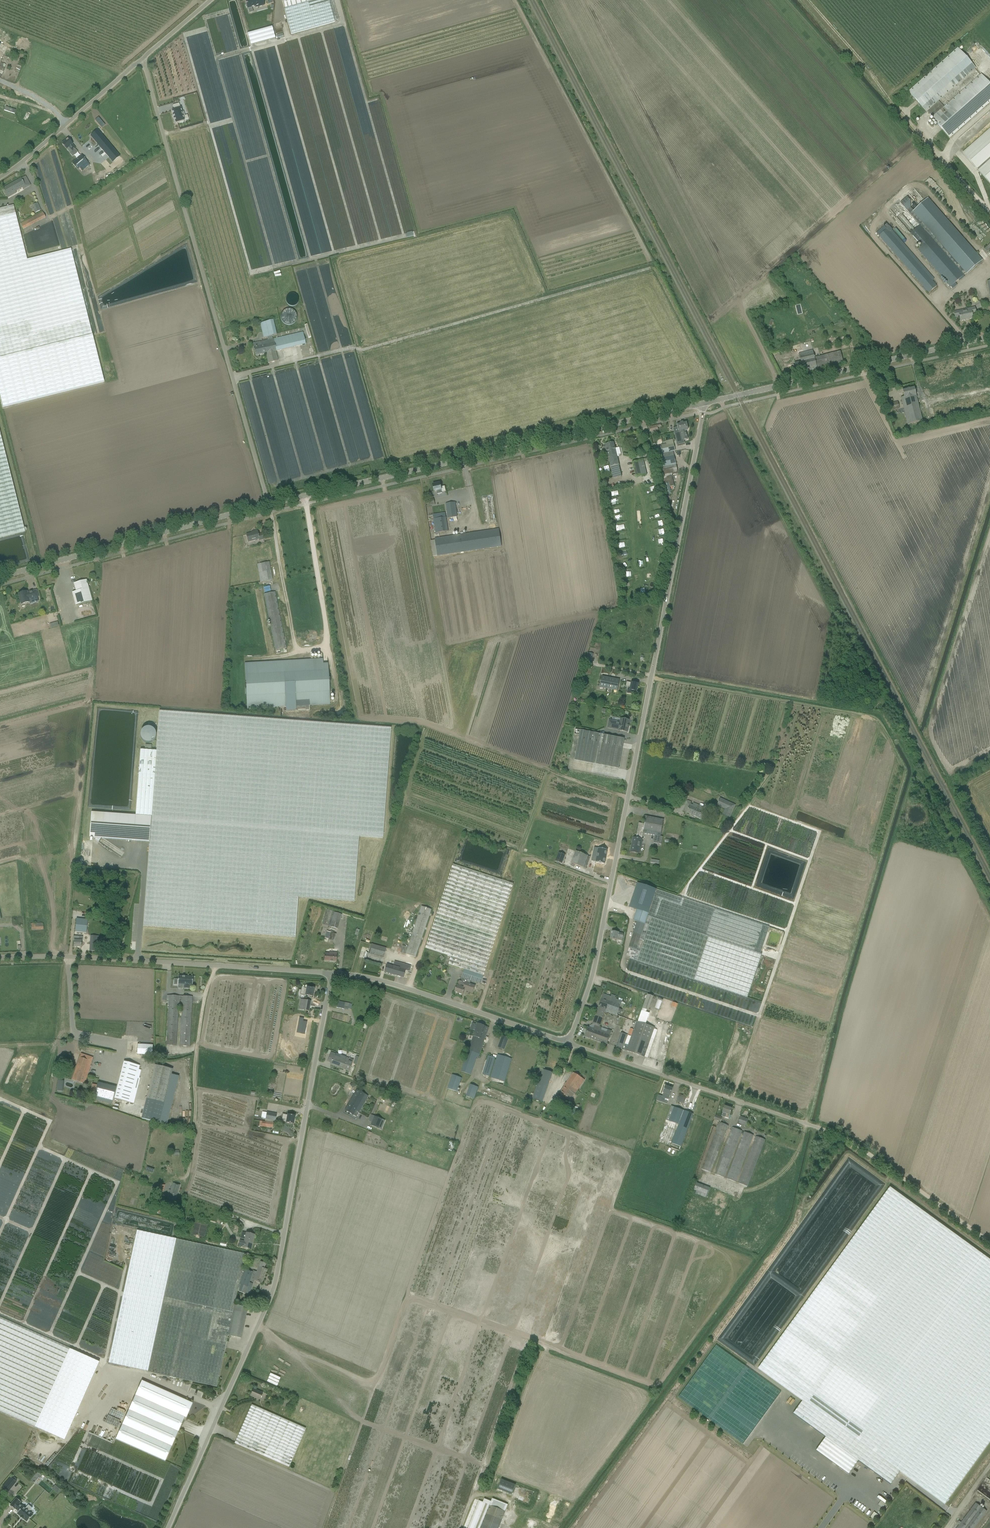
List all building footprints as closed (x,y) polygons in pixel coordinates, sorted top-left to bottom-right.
[(248,9),(249,14),(253,12),(252,8),(256,7),(256,8),(264,5),(263,0),(246,0),(245,0),(246,5),(245,5),(246,8),(247,8),(248,9)] [(291,35),(335,23),(328,0),(282,0),(291,35)] [(272,27),(247,34),(251,46),(275,39),(272,27)] [(957,48),(907,91),(925,113),(928,111),(932,117),(944,107),(939,100),(975,69),(957,48)] [(185,116),(185,117),(189,116),(189,115),(188,111),(190,110),(189,106),(187,107),(186,102),(185,103),(184,98),(178,100),(179,104),(177,105),(178,109),(179,113),(181,118),(185,116)] [(99,119),(95,122),(102,129),(105,127),(99,119)] [(963,151),(963,155),(977,172),(977,171),(989,186),(989,127),(963,151)] [(98,131),(91,137),(109,157),(115,152),(98,131)] [(76,148),(73,145),(68,139),(62,144),(70,153),(76,148)] [(96,142),(90,146),(91,149),(89,151),(92,155),(100,150),(96,142)] [(72,163),(77,170),(80,168),(82,171),(90,165),(81,155),(72,163)] [(105,173),(93,178),(96,184),(108,178),(105,173)] [(31,186),(26,177),(26,176),(3,189),(8,198),(17,193),(16,191),(22,188),(23,190),(31,186)] [(91,176),(82,180),(87,190),(93,187),(90,180),(93,179),(91,176)] [(936,190),(939,186),(930,178),(927,182),(936,190)] [(907,211),(920,225),(911,234),(922,246),(918,249),(951,287),(953,289),(957,285),(955,283),(964,275),(966,273),(967,274),(983,260),(928,198),(913,211),(910,208),(907,211)] [(92,335),(84,304),(71,249),(27,260),(14,206),(0,209),(0,396),(3,407),(104,382),(92,335)] [(44,212),(20,223),(23,229),(46,218),(44,212)] [(887,229),(879,236),(929,293),(937,286),(936,285),(912,258),(914,255),(906,247),(904,249),(887,229)] [(972,315),(976,314),(975,307),(970,309),(954,312),(955,318),(959,317),(960,321),(973,319),(972,315)] [(288,323),(298,320),(296,312),(292,313),(292,312),(289,312),(291,317),(284,319),(285,321),(287,321),(288,323)] [(278,361),(275,352),(291,348),(288,336),(272,339),(268,340),(260,342),(261,346),(254,348),(256,356),(266,354),(268,363),(278,361)] [(843,362),(841,352),(815,358),(813,351),(802,353),(801,351),(798,352),(799,354),(801,362),(795,364),(797,371),(809,368),(810,370),(817,369),(843,362)] [(903,390),(904,397),(901,398),(908,425),(923,421),(914,387),(903,390)] [(899,409),(898,402),(890,404),(892,411),(899,409)] [(674,429),(675,432),(679,432),(681,441),(688,439),(686,431),(688,430),(686,422),(677,424),(678,429),(674,429)] [(5,454),(0,433),(0,537),(24,531),(5,454)] [(666,441),(666,444),(656,447),(655,443),(653,444),(654,450),(656,449),(662,477),(677,474),(676,472),(678,472),(675,461),(673,451),(677,451),(675,439),(666,441)] [(613,479),(621,476),(614,443),(605,445),(603,447),(604,452),(607,452),(613,479)] [(688,460),(690,451),(682,450),(681,458),(688,460)] [(644,460),(632,463),(636,478),(647,475),(644,460)] [(672,476),(668,477),(663,478),(665,488),(674,486),(673,480),(672,477),(673,476),(672,476)] [(442,492),(446,492),(445,486),(441,487),(440,483),(433,485),(434,492),(437,492),(437,494),(442,493),(442,492)] [(446,504),(448,518),(457,517),(455,502),(446,504)] [(438,533),(445,532),(448,531),(446,517),(433,519),(436,533),(438,533)] [(499,529),(439,538),(435,538),(438,556),(501,547),(499,529)] [(259,541),(263,539),(262,534),(258,535),(257,531),(252,532),(252,533),(246,535),(248,542),(259,539),(259,541)] [(269,562),(264,563),(257,564),(260,582),(272,580),(269,562)] [(76,605),(92,601),(86,580),(74,584),(76,592),(72,593),(76,605)] [(30,600),(38,598),(36,590),(24,594),(24,593),(18,594),(21,605),(30,602),(30,600)] [(286,648),(275,592),(264,594),(275,651),(286,648)] [(286,707),(286,711),(305,710),(305,711),(309,710),(309,706),(330,705),(329,679),(328,679),(329,680),(323,681),(322,659),(245,663),(247,709),(286,707)] [(617,691),(620,680),(602,677),(600,688),(617,691)] [(637,692),(638,684),(631,683),(627,682),(626,686),(630,687),(630,690),(628,689),(627,693),(633,695),(634,691),(637,692)] [(150,842),(143,926),(295,937),(298,897),(354,902),(359,837),(383,838),(391,728),(159,711),(156,752),(140,751),(135,816),(91,812),(89,837),(95,838),(95,840),(99,842),(101,838),(150,842)] [(609,721),(608,728),(619,730),(618,731),(627,732),(628,728),(627,728),(628,726),(629,725),(628,725),(629,720),(621,719),(620,723),(609,721)] [(618,769),(624,739),(580,730),(574,760),(618,769)] [(723,814),(730,818),(735,805),(720,799),(717,806),(725,809),(723,814)] [(691,802),(687,801),(683,811),(703,820),(706,813),(702,811),(703,807),(693,803),(693,805),(690,804),(691,802)] [(655,836),(654,843),(662,845),(663,837),(660,837),(664,820),(646,817),(645,824),(643,833),(655,836)] [(639,823),(636,835),(643,836),(643,833),(645,824),(639,823)] [(633,838),(630,852),(639,854),(642,839),(643,836),(636,835),(636,838),(633,838)] [(605,864),(607,850),(598,849),(597,854),(594,853),(593,858),(597,858),(596,862),(605,864)] [(571,863),(582,867),(587,856),(575,851),(571,863)] [(566,855),(559,853),(555,861),(562,864),(566,855)] [(471,980),(481,984),(484,976),(513,884),(453,865),(426,948),(452,957),(449,964),(465,969),(462,977),(461,981),(459,981),(458,986),(457,985),(455,992),(463,995),(464,990),(473,993),(475,986),(470,984),(471,980)] [(762,955),(760,954),(769,927),(657,890),(655,895),(654,895),(656,890),(637,883),(629,907),(637,909),(633,920),(637,922),(628,948),(629,948),(626,956),(630,957),(630,959),(747,998),(762,955)] [(421,906),(407,949),(406,954),(416,957),(431,910),(421,906)] [(342,915),(334,913),(330,927),(338,930),(342,915)] [(75,935),(86,936),(88,920),(76,919),(75,935)] [(624,934),(619,933),(612,931),(610,939),(617,940),(622,941),(623,938),(624,934)] [(336,934),(330,933),(328,940),(334,942),(336,934)] [(371,949),(370,948),(367,959),(382,963),(385,952),(371,949)] [(324,961),(336,962),(337,953),(329,952),(329,954),(325,954),(324,961)] [(407,979),(410,968),(394,963),(393,966),(387,965),(384,973),(403,978),(404,978),(407,979)] [(648,989),(650,982),(677,989),(677,986),(667,984),(669,980),(656,977),(657,974),(652,973),(627,966),(623,983),(648,989)] [(190,989),(190,985),(192,985),(193,977),(178,976),(178,980),(174,980),(174,985),(178,985),(184,985),(184,989),(190,989)] [(307,988),(302,987),(301,990),(299,990),(298,996),(305,997),(305,995),(313,997),(314,989),(307,987),(307,988)] [(625,1003),(603,994),(597,1010),(605,1013),(606,1009),(620,1014),(622,1010),(619,1009),(620,1005),(623,1006),(625,1003)] [(169,1000),(166,1046),(176,1046),(179,1004),(182,1004),(180,1046),(189,1047),(192,997),(167,995),(167,1000),(169,1000)] [(299,1009),(309,1011),(311,1001),(304,1000),(303,1003),(300,1002),(299,1009)] [(600,1033),(601,1028),(600,1027),(605,1013),(597,1010),(592,1025),(595,1025),(593,1030),(588,1028),(585,1036),(585,1037),(585,1036),(593,1039),(596,1031),(600,1033)] [(300,1018),(298,1030),(302,1031),(302,1034),(306,1034),(308,1022),(304,1021),(304,1019),(300,1018)] [(625,1050),(627,1050),(626,1051),(644,1057),(655,1028),(637,1022),(628,1048),(626,1047),(625,1050)] [(471,1044),(482,1048),(487,1033),(489,1027),(485,1026),(478,1024),(471,1044)] [(606,1044),(607,1044),(611,1031),(601,1028),(600,1033),(596,1031),(593,1039),(607,1044),(606,1044)] [(616,1047),(622,1049),(627,1035),(622,1033),(616,1047)] [(507,1044),(509,1038),(502,1035),(500,1041),(507,1044)] [(471,1044),(467,1054),(478,1058),(482,1048),(471,1044)] [(138,1045),(137,1054),(152,1055),(153,1045),(138,1045)] [(343,1057),(336,1055),(331,1053),(328,1061),(331,1063),(330,1064),(350,1071),(352,1064),(354,1060),(343,1057)] [(81,1054),(72,1080),(80,1083),(85,1084),(87,1078),(91,1066),(90,1066),(93,1058),(81,1054)] [(512,1059),(498,1055),(489,1081),(504,1086),(512,1059)] [(490,1077),(495,1058),(488,1056),(482,1074),(490,1077)] [(138,1070),(139,1066),(124,1062),(117,1088),(114,1099),(130,1103),(133,1091),(137,1092),(140,1079),(137,1078),(138,1070)] [(465,1062),(464,1064),(463,1066),(461,1072),(471,1075),(474,1065),(465,1062)] [(155,1065),(142,1119),(159,1123),(171,1075),(173,1070),(155,1065)] [(552,1073),(542,1069),(537,1084),(548,1088),(552,1073)] [(577,1075),(573,1073),(560,1094),(571,1101),(585,1080),(580,1077),(577,1075)] [(180,1077),(171,1075),(159,1123),(167,1125),(180,1077)] [(453,1075),(448,1089),(457,1092),(462,1078),(453,1075)] [(117,1088),(98,1083),(93,1101),(113,1106),(114,1099),(117,1088)] [(479,1088),(478,1087),(470,1085),(466,1096),(474,1099),(479,1088)] [(670,1095),(673,1089),(665,1086),(663,1093),(664,1093),(662,1097),(666,1098),(667,1094),(670,1095)] [(350,1100),(362,1107),(368,1096),(357,1090),(350,1100)] [(680,1095),(677,1102),(684,1104),(686,1097),(680,1095)] [(345,1111),(356,1117),(362,1107),(350,1100),(345,1111)] [(666,1120),(679,1125),(682,1116),(680,1114),(681,1110),(671,1106),(666,1120)] [(725,1106),(721,1116),(728,1119),(732,1109),(725,1106)] [(672,1144),(681,1147),(693,1114),(684,1111),(682,1116),(679,1125),(672,1144)] [(262,1126),(272,1128),(273,1123),(272,1123),(273,1120),(275,1120),(276,1115),(267,1113),(266,1119),(265,1122),(262,1121),(262,1126)] [(286,1123),(293,1124),(295,1116),(288,1115),(283,1114),(281,1121),(286,1122),(286,1123)] [(371,1125),(378,1129),(382,1120),(374,1116),(373,1121),(371,1125)] [(738,1123),(745,1126),(748,1119),(740,1116),(738,1123)] [(701,1169),(710,1172),(728,1126),(719,1122),(701,1169)] [(715,1174),(724,1178),(742,1131),(733,1128),(715,1174)] [(744,1132),(727,1179),(736,1182),(754,1135),(744,1132)] [(738,1183),(748,1187),(765,1140),(756,1136),(738,1183)] [(174,1204),(180,1185),(173,1183),(171,1190),(169,1190),(165,1206),(170,1207),(171,1204),(174,1204)] [(697,1183),(693,1193),(707,1198),(711,1188),(697,1183)] [(793,1414),(825,1437),(816,1451),(849,1475),(858,1461),(891,1485),(900,1472),(944,1504),(989,1442),(989,1262),(890,1189),(758,1369),(802,1401),(793,1414)] [(162,1202),(161,1201),(164,1191),(159,1190),(157,1200),(153,1212),(159,1214),(162,1202)] [(234,1304),(237,1291),(245,1294),(250,1281),(254,1282),(254,1280),(262,1283),(266,1270),(264,1269),(265,1264),(261,1262),(259,1267),(256,1274),(253,1273),(253,1272),(245,1270),(242,1269),(245,1254),(137,1231),(108,1363),(213,1386),(217,1387),(225,1347),(226,1342),(228,1335),(241,1338),(247,1308),(234,1304)] [(238,1246),(251,1249),(254,1235),(246,1233),(244,1241),(240,1240),(238,1246)] [(0,1318),(0,1411),(64,1440),(98,1362),(0,1318)] [(743,1444),(781,1392),(716,1345),(678,1397),(743,1444)] [(165,1461),(184,1420),(185,1418),(186,1418),(193,1403),(191,1402),(187,1400),(179,1397),(142,1380),(116,1439),(165,1461)] [(260,1400),(263,1393),(253,1389),(250,1396),(260,1400)] [(288,1467),(305,1429),(252,1405),(235,1443),(288,1467)] [(35,1483),(42,1475),(38,1471),(31,1480),(35,1483)] [(8,1490),(15,1482),(11,1477),(3,1486),(8,1490)] [(512,1495),(516,1485),(501,1479),(497,1489),(512,1495)] [(29,1511),(32,1508),(28,1505),(26,1508),(23,1506),(19,1504),(21,1502),(16,1498),(10,1506),(15,1509),(18,1512),(17,1514),(20,1516),(20,1517),(23,1520),(23,1519),(27,1522),(33,1515),(29,1511)] [(492,1498),(491,1501),(484,1499),(483,1502),(479,1501),(468,1527),(498,1527),(508,1505),(492,1498)] [(987,1511),(976,1503),(961,1523),(959,1521),(957,1523),(959,1525),(957,1527),(974,1527),(987,1511)]
